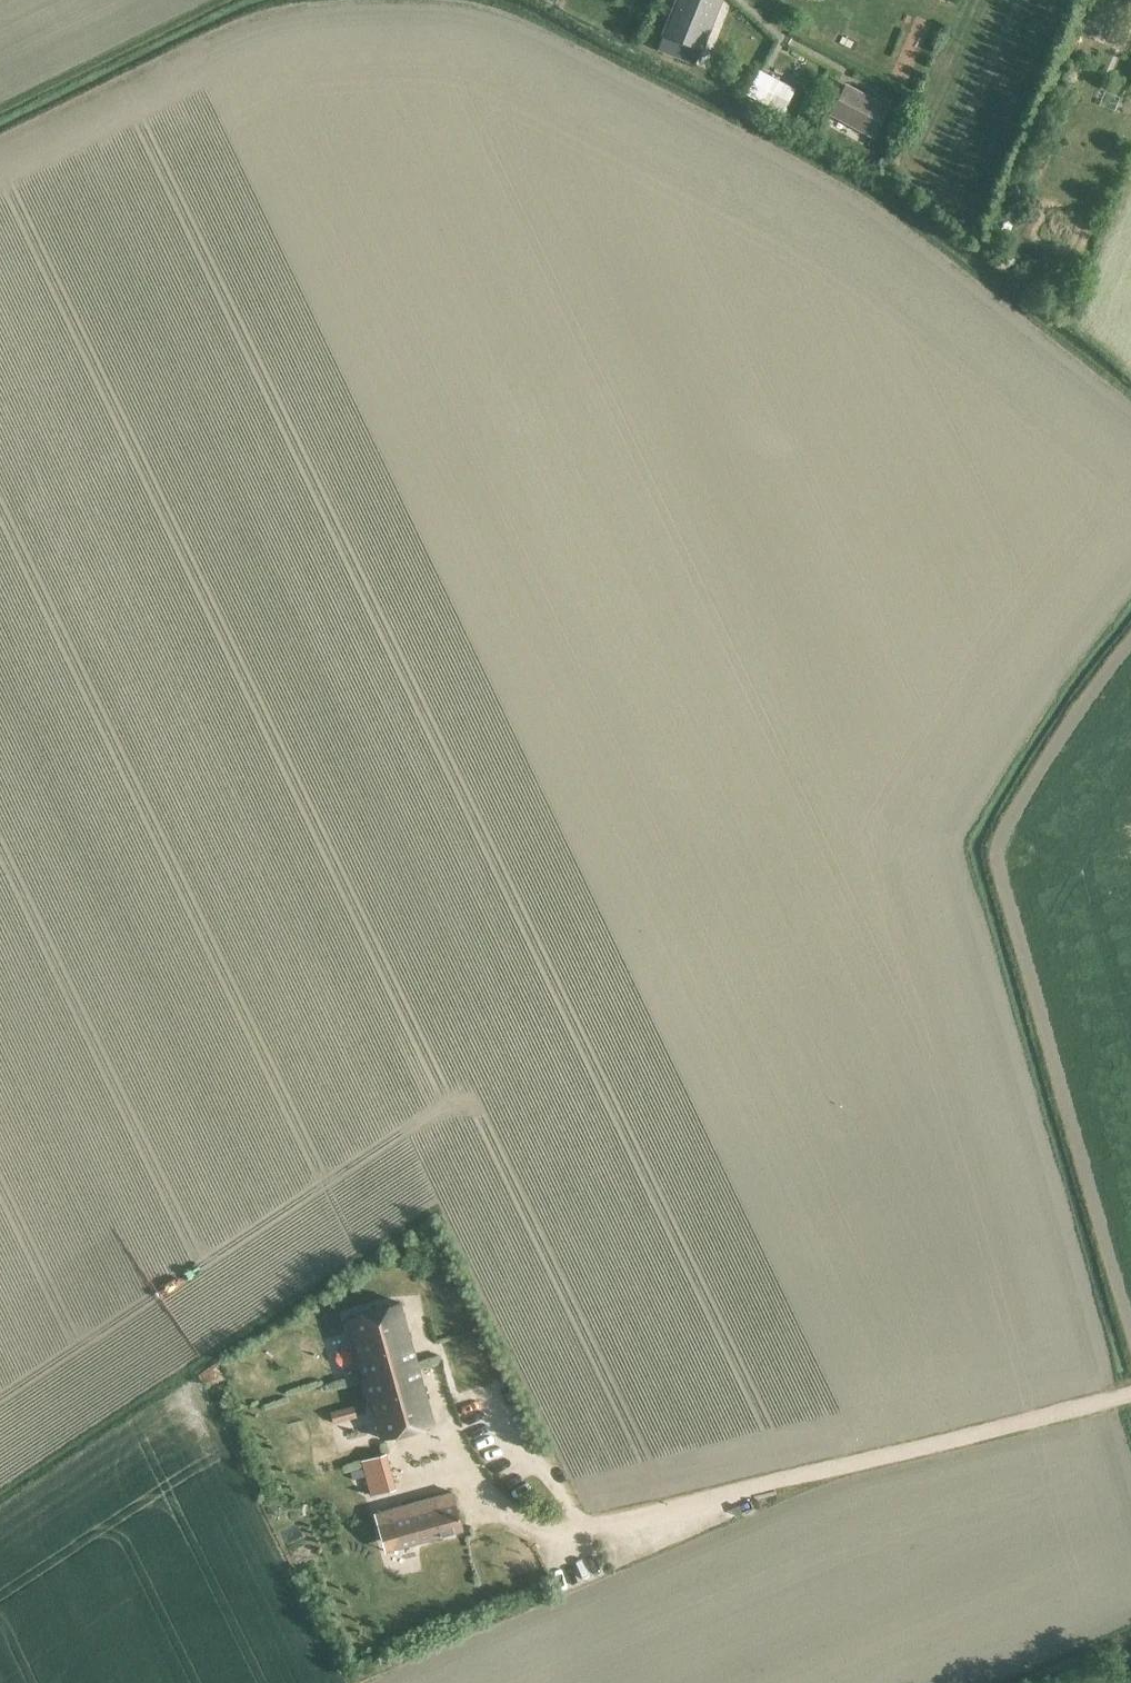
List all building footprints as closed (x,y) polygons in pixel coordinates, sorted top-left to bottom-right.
[(719,0),(677,0),(658,46),(694,61),(719,0)] [(798,90),(761,70),(748,94),(785,114),(798,90)] [(869,134),(883,108),(842,85),(828,111),(869,134)] [(380,1436),(432,1422),(399,1300),(347,1314),(380,1436)] [(359,1419),(356,1407),(333,1413),(336,1425),(359,1419)] [(385,1454),(361,1461),(371,1495),(395,1488),(385,1454)] [(452,1491),(373,1513),(378,1528),(393,1524),(399,1546),(463,1529),(452,1491)]
